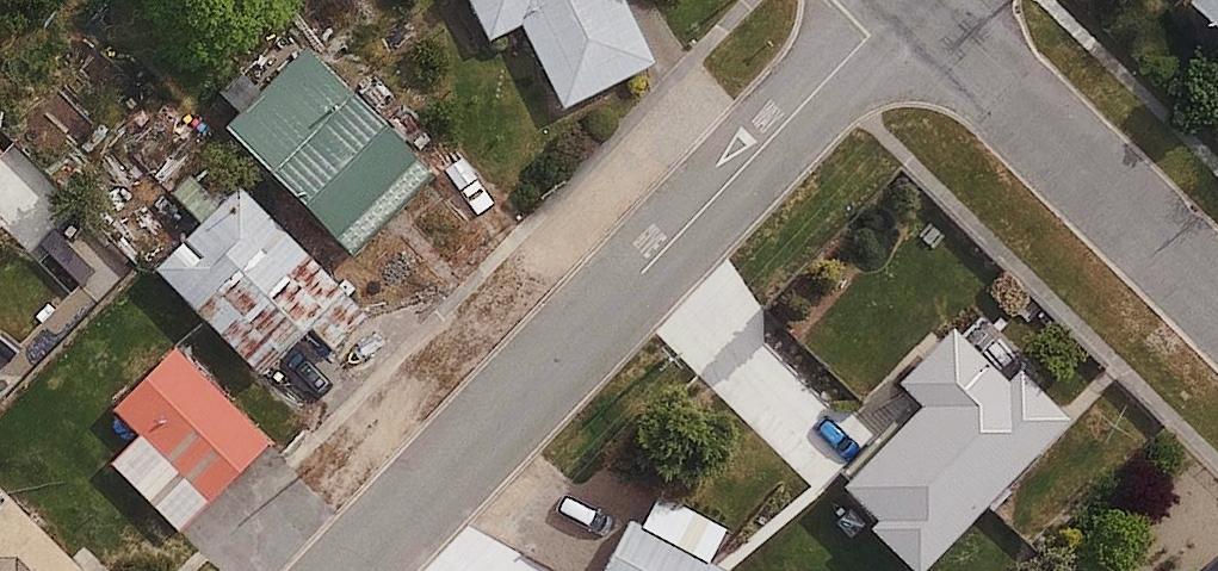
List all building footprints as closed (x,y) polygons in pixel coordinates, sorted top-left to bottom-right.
[(484,40),(506,28),(553,120),(655,68),(620,0),(463,0),(484,40)] [(1186,2),(1217,34),(1217,0),(1188,0),(1186,2)] [(302,50),(222,131),(351,259),(432,177),(302,50)] [(235,188),(149,273),(259,382),(345,297),(235,188)] [(911,417),(837,489),(913,568),(1056,432),(952,324),(884,389),(911,417)] [(175,354),(113,415),(136,438),(108,465),(178,536),(269,448),(175,354)] [(0,495),(0,570),(77,570),(0,495)] [(602,570),(720,570),(626,523),(602,570)]
